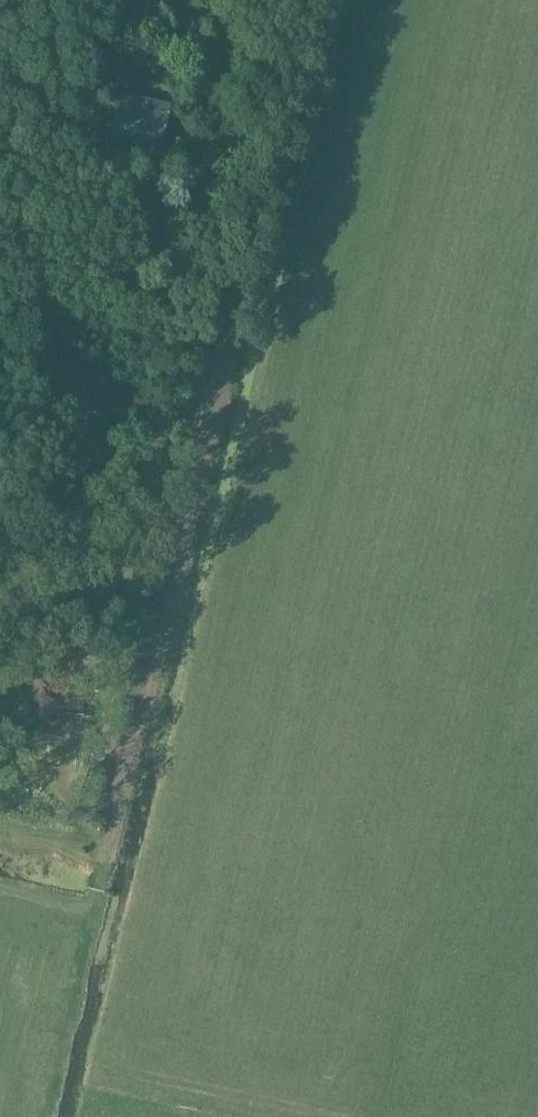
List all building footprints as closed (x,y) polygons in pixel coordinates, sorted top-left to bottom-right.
[(173,111),(122,99),(113,141),(164,153),(173,111)]
